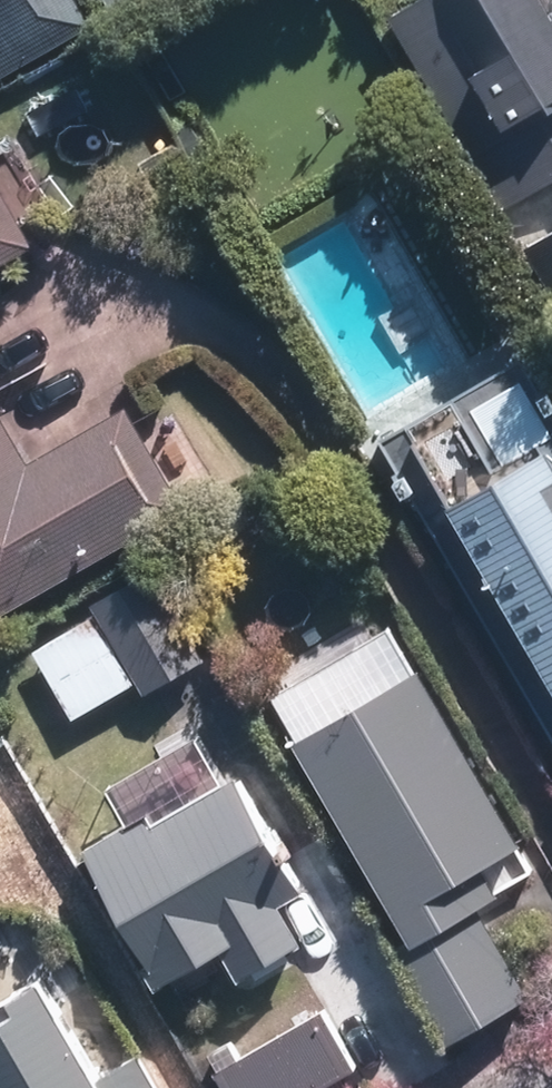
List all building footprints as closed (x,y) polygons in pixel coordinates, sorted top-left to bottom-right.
[(95,26),(80,0),(0,0),(0,82),(95,26)] [(393,22),(478,167),(551,122),(551,0),(429,0),(393,22)] [(33,244),(0,185),(0,263),(33,244)] [(186,509),(128,406),(28,463),(0,414),(0,614),(186,509)] [(551,744),(551,469),(430,542),(551,744)] [(147,691),(206,658),(153,564),(96,598),(147,691)] [(75,716),(137,683),(98,615),(38,648),(75,716)] [(417,670),(392,625),(274,693),(298,737),(294,740),(410,941),(393,953),(445,1044),(531,995),(479,905),(497,894),(480,865),(522,841),(421,666),(417,670)] [(85,847),(148,960),(142,963),(156,986),(222,950),(237,978),(301,941),(281,903),(305,890),(240,774),(183,806),(172,784),(141,802),(148,812),(85,847)] [(135,1054),(95,1078),(36,974),(0,995),(0,1087),(155,1087),(135,1054)]
